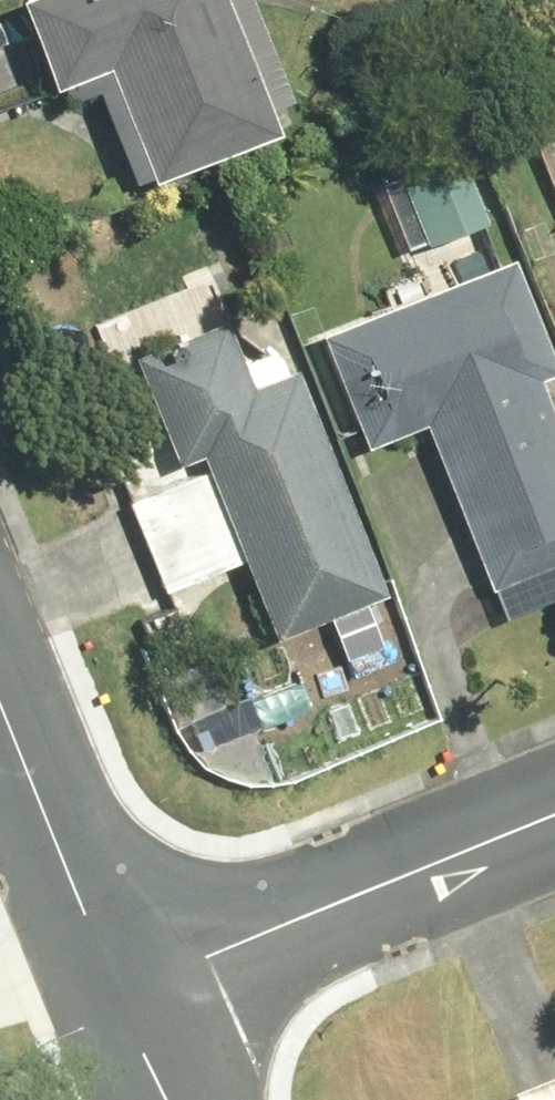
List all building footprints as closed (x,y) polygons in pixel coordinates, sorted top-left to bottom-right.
[(230,0),(20,0),(58,97),(99,81),(135,171),(276,116),(230,0)] [(437,138),(363,175),(399,248),(473,212),(437,138)] [(321,325),(365,441),(425,418),(486,578),(554,552),(554,402),(544,373),(554,369),(554,344),(519,250),(321,325)] [(227,312),(135,349),(179,458),(203,449),(208,462),(127,495),(164,587),(246,555),(277,632),(390,586),(299,361),(254,379),(227,312)]
